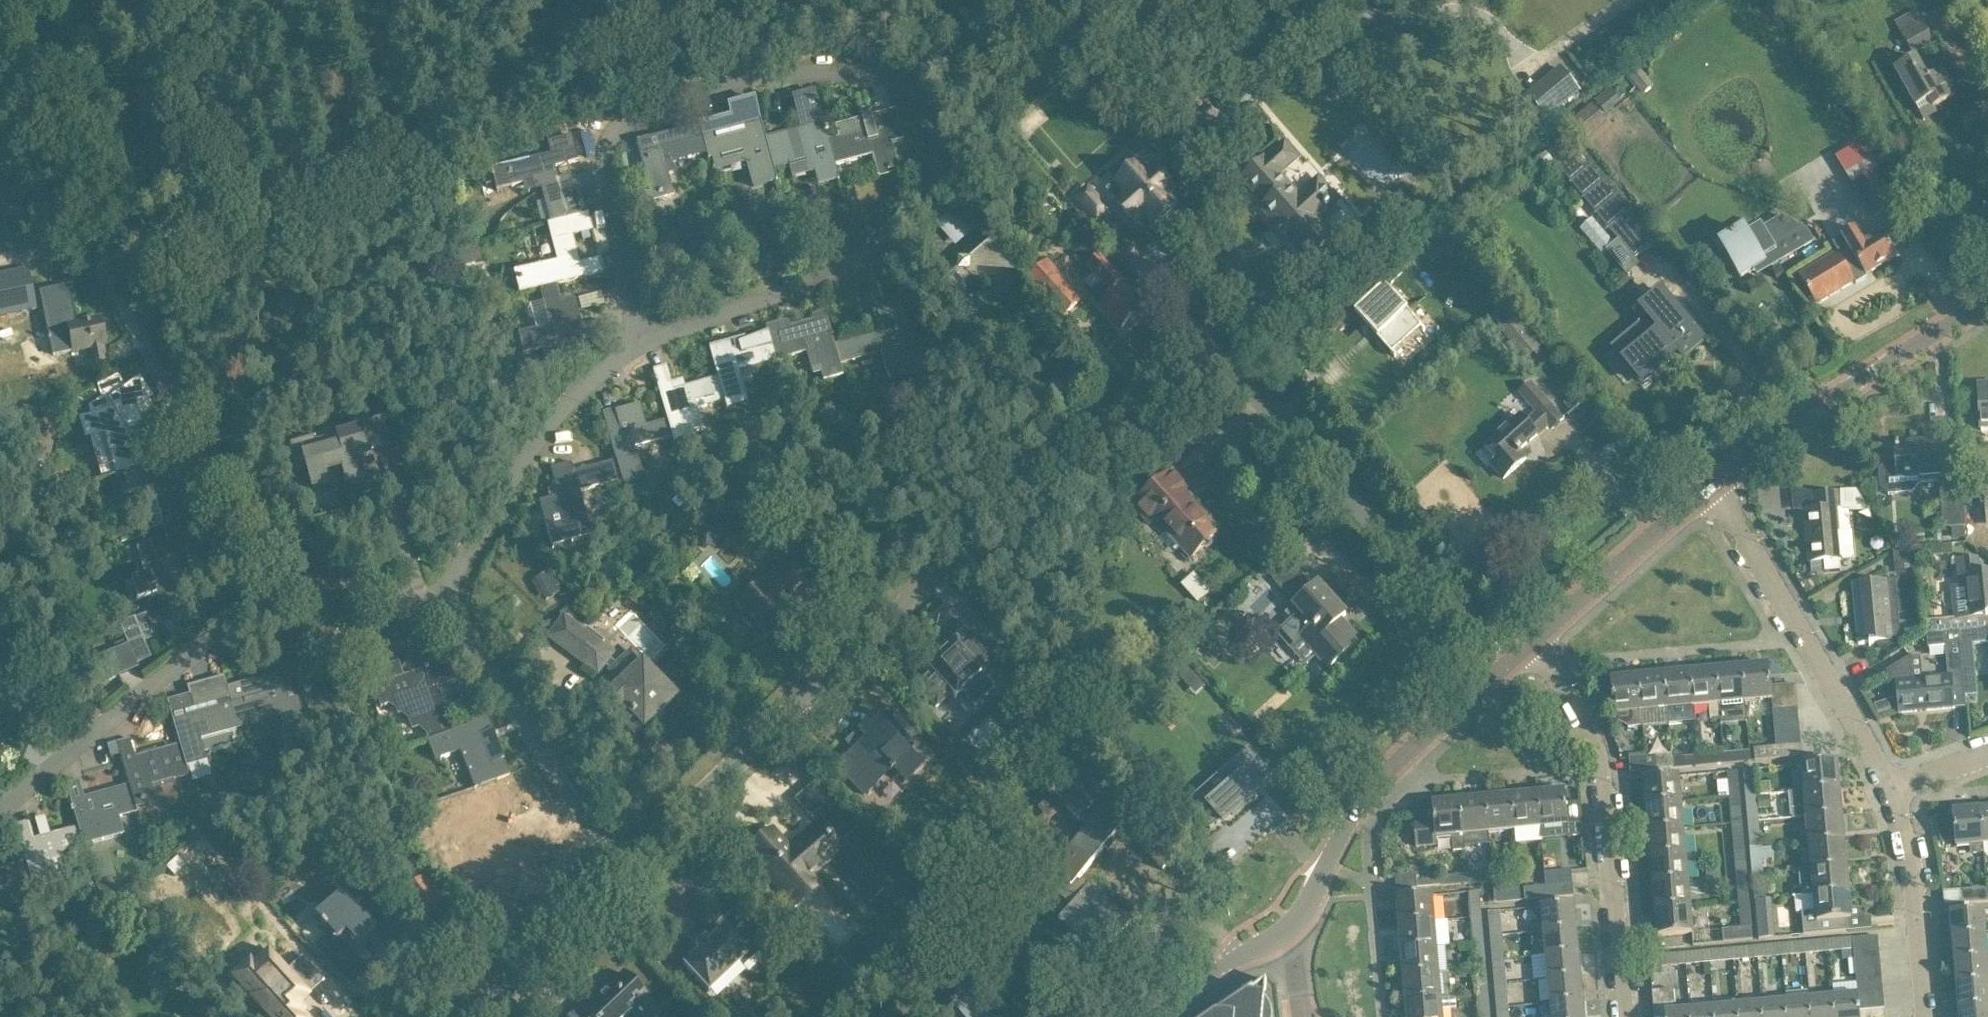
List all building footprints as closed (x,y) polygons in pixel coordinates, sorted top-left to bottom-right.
[(1914,55),(1934,43),(1915,9),(1894,21),(1914,55)] [(1956,96),(1946,79),(1941,71),(1927,79),(1915,59),(1895,70),(1923,121),(1937,113),(1935,109),(1956,96)] [(1563,67),(1527,96),(1547,121),(1583,92),(1563,67)] [(1644,94),(1654,85),(1639,69),(1629,78),(1644,94)] [(1621,103),(1610,88),(1595,100),(1606,115),(1621,103)] [(827,141),(828,140),(825,133),(827,132),(826,128),(824,129),(814,91),(801,95),(804,104),(795,106),(801,128),(765,138),(773,170),(788,166),(791,179),(814,173),(818,186),(837,180),(836,174),(834,166),(827,141)] [(765,138),(754,99),(737,104),(738,107),(729,110),(731,116),(698,125),(706,155),(708,162),(744,153),(754,189),(777,183),(773,170),(765,138)] [(1608,125),(1591,104),(1571,120),(1588,141),(1608,125)] [(834,166),(872,155),(877,175),(898,170),(890,143),(902,139),(894,109),(869,116),(870,118),(863,120),(863,118),(835,125),(838,138),(828,140),(827,141),(834,166)] [(672,193),(665,166),(706,155),(698,125),(650,139),(649,138),(636,141),(647,181),(631,185),(637,208),(654,204),(653,198),(672,193)] [(578,162),(571,136),(547,143),(550,155),(493,171),(498,191),(538,181),(549,223),(567,218),(580,215),(571,178),(558,181),(554,168),(578,162)] [(1657,239),(1581,146),(1559,164),(1635,257),(1657,239)] [(1258,167),(1243,180),(1267,206),(1263,210),(1308,260),(1323,247),(1334,237),(1324,226),(1341,211),(1334,202),(1336,201),(1320,183),(1301,199),(1284,180),(1287,177),(1269,157),(1258,167)] [(1172,209),(1177,205),(1168,196),(1174,191),(1155,170),(1149,175),(1141,165),(1118,185),(1119,187),(1111,195),(1118,202),(1117,203),(1136,224),(1145,216),(1154,226),(1158,222),(1163,222),(1171,214),(1172,209)] [(1895,205),(1884,188),(1875,173),(1853,186),(1873,218),(1895,205)] [(1098,223),(1110,212),(1088,188),(1076,199),(1098,223)] [(556,284),(603,272),(599,259),(580,264),(572,235),(592,230),(588,213),(580,215),(567,218),(549,223),(559,261),(516,273),(521,294),(538,289),(556,284)] [(1777,251),(1774,247),(1804,229),(1784,217),(1764,230),(1761,225),(1746,234),(1744,230),(1721,245),(1741,278),(1765,264),(1762,260),(1777,251)] [(1896,257),(1886,240),(1882,233),(1864,244),(1854,227),(1841,235),(1849,248),(1840,254),(1857,283),(1867,278),(1865,276),(1896,257)] [(819,237),(797,248),(805,262),(826,251),(819,237)] [(1020,276),(1005,258),(992,243),(971,261),(959,261),(958,273),(937,291),(951,306),(966,323),(967,323),(965,320),(968,281),(977,281),(978,271),(1018,274),(1020,277),(1020,276)] [(1857,283),(1840,254),(1839,255),(1838,254),(1824,262),(1801,276),(1799,277),(1816,305),(1855,282),(1856,284),(1857,283)] [(1131,297),(1118,282),(1123,278),(1104,256),(1090,269),(1103,284),(1090,296),(1122,331),(1141,314),(1128,300),(1131,297)] [(0,276),(0,317),(36,310),(28,270),(0,276)] [(1061,278),(1043,294),(1065,317),(1082,302),(1061,278)] [(561,300),(556,284),(538,289),(548,327),(522,334),(527,354),(542,350),(546,366),(586,355),(582,339),(604,334),(600,320),(578,326),(575,315),(577,312),(574,300),(570,297),(561,300)] [(1420,326),(1385,287),(1356,313),(1391,352),(1391,353),(1395,358),(1397,356),(1394,353),(1421,329),(1424,332),(1425,331),(1421,326),(1420,326)] [(67,288),(40,294),(53,356),(73,352),(89,349),(92,362),(106,360),(103,346),(105,345),(100,320),(75,325),(67,288)] [(1703,343),(1690,328),(1661,293),(1642,309),(1660,331),(1625,361),(1642,382),(1678,353),(1683,359),(1703,343)] [(920,370),(906,320),(901,301),(876,308),(883,332),(834,345),(833,345),(838,362),(839,362),(880,351),(887,379),(920,370)] [(833,345),(834,345),(825,311),(811,314),(813,320),(790,326),(788,319),(765,326),(767,332),(775,361),(813,351),(820,378),(842,373),(839,362),(838,362),(833,345)] [(736,372),(775,361),(767,332),(737,343),(739,347),(731,349),(729,342),(730,342),(729,341),(708,347),(709,348),(717,378),(718,377),(722,395),(725,405),(744,400),(736,372)] [(1068,379),(1055,365),(1049,359),(1035,372),(1053,393),(1068,379)] [(718,377),(717,378),(673,390),(666,366),(653,369),(667,420),(672,438),(702,429),(695,402),(722,395),(718,377)] [(91,416),(77,420),(83,440),(104,434),(116,475),(128,472),(146,467),(146,466),(137,437),(166,428),(149,402),(153,400),(139,380),(136,382),(127,387),(121,391),(119,387),(102,398),(88,407),(91,416)] [(1520,417),(1476,457),(1488,470),(1492,466),(1504,479),(1526,459),(1521,453),(1522,453),(1520,450),(1549,425),(1552,429),(1562,420),(1531,384),(1521,393),(1538,413),(1526,423),(1520,417)] [(1979,385),(1981,428),(1987,428),(1987,385),(1979,385)] [(667,420),(645,426),(639,405),(622,409),(623,412),(617,414),(616,409),(603,412),(616,463),(617,463),(622,480),(621,481),(641,475),(633,448),(672,438),(667,420)] [(368,456),(366,450),(369,449),(370,452),(390,447),(382,419),(331,434),(332,438),(313,444),(311,438),(287,445),(297,477),(307,474),(311,488),(327,484),(323,469),(340,464),(350,499),(371,493),(361,458),(368,456)] [(1947,477),(1944,441),(1895,445),(1897,462),(1886,463),(1879,471),(1879,473),(1878,475),(1878,478),(1878,481),(1879,485),(1880,486),(1880,488),(1888,495),(1912,493),(1919,485),(1918,479),(1947,477)] [(128,472),(116,475),(116,476),(118,476),(123,495),(151,487),(162,525),(197,515),(184,469),(179,470),(175,458),(146,466),(146,467),(128,472)] [(579,493),(621,481),(622,480),(617,463),(616,463),(567,477),(564,465),(551,468),(558,497),(539,502),(551,544),(590,533),(579,493)] [(1191,558),(1204,546),(1219,533),(1183,493),(1188,488),(1173,471),(1134,505),(1148,520),(1150,522),(1155,518),(1191,558)] [(1964,527),(1960,485),(1946,486),(1950,528),(1964,527)] [(1815,510),(1806,510),(1810,563),(1825,561),(1826,572),(1840,571),(1839,560),(1840,560),(1840,558),(1853,557),(1851,532),(1838,533),(1836,509),(1841,508),(1841,510),(1849,509),(1849,512),(1870,511),(1858,490),(1857,490),(1839,492),(1814,494),(1815,510)] [(159,572),(133,580),(139,600),(154,596),(159,601),(166,604),(173,602),(178,596),(179,588),(201,582),(205,587),(210,589),(216,587),(219,582),(219,576),(220,576),(210,543),(211,543),(208,533),(207,533),(202,513),(197,515),(162,525),(169,550),(154,554),(159,572)] [(1927,547),(1917,548),(1918,561),(1929,560),(1927,547)] [(1917,548),(1894,551),(1895,564),(1918,561),(1917,548)] [(1957,561),(1960,586),(1951,587),(1956,618),(1926,620),(1927,635),(1959,633),(1977,631),(1975,617),(1986,616),(1986,618),(1987,617),(1987,574),(1979,574),(1977,559),(1957,561)] [(803,581),(790,567),(786,563),(763,585),(761,582),(736,606),(742,612),(742,619),(751,629),(755,626),(767,639),(792,616),(780,603),(803,581)] [(1288,598),(1306,581),(1289,563),(1271,580),(1288,598)] [(1194,602),(1208,593),(1196,573),(1182,581),(1194,602)] [(1873,583),(1853,585),(1858,644),(1869,643),(1869,645),(1874,645),(1874,643),(1878,642),(1878,646),(1902,644),(1899,621),(1891,621),(1887,582),(1873,583)] [(1293,622),(1282,631),(1294,645),(1301,638),(1329,668),(1359,641),(1340,620),(1346,615),(1318,583),(1285,613),(1293,622)] [(128,645),(155,633),(146,614),(119,626),(128,645)] [(612,654),(582,632),(564,619),(550,639),(597,674),(604,665),(611,671),(610,672),(620,683),(603,700),(615,713),(622,706),(643,728),(675,698),(631,652),(617,665),(608,659),(612,654)] [(1984,630),(1977,631),(1959,633),(1960,646),(1963,672),(1975,670),(1973,644),(1985,643),(1984,630)] [(997,659),(973,633),(959,647),(955,643),(945,651),(944,649),(934,658),(936,660),(927,668),(931,673),(916,686),(936,708),(950,694),(955,699),(962,692),(976,706),(996,687),(982,673),(997,659)] [(1960,646),(1959,633),(1927,635),(1928,648),(1949,647),(1960,646)] [(110,680),(137,667),(127,645),(100,657),(110,680)] [(433,680),(452,673),(443,648),(419,658),(423,669),(403,677),(397,663),(396,663),(397,664),(374,673),(379,686),(371,690),(371,691),(373,690),(380,707),(392,703),(396,715),(411,709),(425,744),(431,742),(445,736),(445,735),(453,732),(444,710),(463,702),(463,701),(460,702),(454,687),(438,693),(433,680)] [(1954,708),(1951,676),(1925,679),(1923,656),(1911,657),(1888,672),(1890,698),(1891,698),(1898,697),(1899,713),(1954,708)] [(271,676),(226,688),(231,703),(237,729),(240,728),(280,717),(285,736),(306,731),(307,731),(294,684),(288,661),(274,665),(278,678),(272,680),(271,676)] [(1772,698),(1771,687),(1769,666),(1742,668),(1745,702),(1773,700),(1772,698)] [(1721,720),(1746,718),(1745,702),(1742,668),(1716,670),(1720,704),(1721,718),(1721,720)] [(1720,704),(1716,670),(1690,673),(1693,707),(1711,705),(1713,719),(1721,718),(1720,704)] [(1668,709),(1693,707),(1690,673),(1664,675),(1668,709)] [(1667,709),(1668,709),(1664,675),(1639,677),(1643,727),(1668,725),(1667,709)] [(171,700),(167,701),(179,745),(180,744),(184,762),(184,763),(185,765),(186,764),(205,759),(202,751),(235,742),(237,737),(235,729),(237,729),(231,703),(226,688),(223,677),(187,687),(191,700),(191,701),(182,703),(181,700),(180,698),(171,700)] [(1633,728),(1643,727),(1639,677),(1612,680),(1615,714),(1631,712),(1633,728)] [(1772,698),(1797,697),(1796,685),(1771,687),(1772,698)] [(1774,709),(1798,708),(1797,697),(1772,698),(1773,700),(1774,709)] [(1888,699),(1875,704),(1879,715),(1892,710),(1888,699)] [(1775,722),(1799,720),(1798,708),(1774,709),(1775,722)] [(911,749),(878,713),(851,738),(858,746),(837,765),(864,794),(895,766),(908,779),(931,757),(918,743),(911,749)] [(479,787),(496,781),(496,780),(510,775),(488,718),(453,732),(445,735),(445,736),(431,742),(438,761),(465,751),(479,787)] [(1776,735),(1800,733),(1799,720),(1775,722),(1776,735)] [(1777,747),(1801,745),(1800,733),(1776,735),(1777,747)] [(1698,756),(1687,757),(1685,735),(1671,737),(1673,759),(1672,759),(1673,769),(1699,766),(1698,756)] [(130,739),(117,743),(129,786),(134,804),(134,806),(136,806),(154,801),(151,789),(174,783),(173,779),(188,775),(186,770),(185,765),(184,763),(184,762),(180,744),(179,745),(135,757),(130,739)] [(1756,761),(1802,757),(1801,745),(1777,747),(1754,749),(1756,761)] [(1227,785),(1196,813),(1210,829),(1230,812),(1233,815),(1260,791),(1256,788),(1272,774),(1249,747),(1218,774),(1227,785)] [(1724,754),(1725,764),(1750,762),(1749,752),(1724,754)] [(1699,766),(1725,764),(1724,754),(1698,756),(1699,766)] [(1655,758),(1656,771),(1672,769),(1671,755),(1645,757),(1645,759),(1655,758)] [(1631,773),(1656,771),(1655,758),(1645,759),(1645,757),(1629,759),(1631,773)] [(1806,790),(1839,789),(1837,762),(1803,765),(1806,790)] [(233,781),(218,794),(228,806),(246,792),(244,790),(245,788),(246,788),(251,771),(236,767),(233,781)] [(1747,798),(1757,797),(1754,769),(1744,770),(1747,798)] [(1729,800),(1739,798),(1736,771),(1727,772),(1729,800)] [(1647,806),(1681,803),(1678,776),(1644,779),(1647,806)] [(1122,825),(1111,815),(1105,810),(1101,815),(1095,808),(1096,807),(1073,779),(1038,808),(1049,821),(1066,806),(1079,822),(1080,821),(1089,830),(1058,869),(1052,864),(1039,881),(1072,907),(1059,923),(1102,958),(1132,921),(1089,886),(1088,887),(1078,879),(1105,847),(1109,850),(1115,842),(1111,838),(1122,825)] [(79,780),(66,784),(72,807),(70,807),(71,812),(73,811),(78,827),(83,845),(82,845),(83,847),(84,847),(103,842),(123,836),(118,818),(136,813),(136,811),(134,806),(134,804),(129,786),(84,798),(79,780)] [(471,859),(476,857),(526,837),(531,849),(554,839),(545,815),(514,827),(496,781),(479,787),(488,811),(474,817),(480,833),(469,837),(469,838),(476,856),(471,858),(471,859)] [(1808,817),(1841,814),(1839,789),(1806,790),(1790,792),(1792,818),(1808,817)] [(1565,792),(1538,794),(1541,828),(1554,827),(1555,839),(1567,838),(1584,836),(1581,803),(1566,804),(1565,792)] [(1538,794),(1512,797),(1515,831),(1541,828),(1538,794)] [(1461,801),(1460,801),(1464,835),(1489,833),(1486,799),(1478,800),(1477,796),(1461,798),(1461,801)] [(1512,797),(1486,799),(1489,833),(1515,831),(1512,797)] [(1749,824),(1759,823),(1757,797),(1747,798),(1749,824)] [(1731,826),(1741,825),(1739,798),(1729,800),(1731,826)] [(1424,822),(1415,823),(1417,847),(1426,846),(1433,846),(1432,838),(1452,836),(1454,852),(1465,851),(1464,835),(1460,801),(1450,802),(1450,799),(1433,801),(1433,804),(1435,821),(1424,822)] [(1681,803),(1647,806),(1649,832),(1683,829),(1681,803)] [(194,804),(183,807),(191,832),(202,829),(194,804)] [(1984,852),(1983,844),(1980,810),(1953,813),(1954,819),(1936,820),(1941,839),(1956,838),(1956,846),(1970,845),(1971,854),(1984,852)] [(1810,843),(1844,840),(1841,814),(1808,817),(1810,843)] [(1178,856),(1145,820),(1130,834),(1163,870),(1178,856)] [(28,821),(15,825),(25,860),(27,869),(28,868),(32,886),(31,886),(31,887),(32,886),(32,889),(34,888),(61,881),(56,860),(84,853),(83,847),(82,845),(83,845),(78,827),(33,840),(28,821)] [(1752,851),(1762,850),(1759,823),(1749,824),(1752,851)] [(1734,852),(1744,851),(1741,825),(1731,826),(1734,852)] [(884,890),(830,829),(823,834),(816,826),(789,850),(772,831),(747,852),(786,897),(830,858),(869,903),(884,890)] [(1690,907),(1685,855),(1683,829),(1649,832),(1656,910),(1690,907)] [(1813,868),(1846,866),(1844,840),(1810,843),(1813,868)] [(1754,876),(1764,876),(1762,850),(1752,851),(1754,876)] [(1736,878),(1746,877),(1744,851),(1734,852),(1736,878)] [(442,906),(424,878),(411,858),(382,877),(384,880),(395,897),(403,891),(423,923),(442,906)] [(31,887),(31,886),(32,886),(28,868),(27,869),(25,860),(0,867),(0,895),(31,887)] [(1815,896),(1849,892),(1846,866),(1813,868),(1800,870),(1802,897),(1815,895),(1815,896)] [(1546,888),(1572,886),(1570,871),(1544,874),(1546,887),(1546,888)] [(1468,874),(1469,884),(1493,882),(1492,872),(1468,874)] [(1429,888),(1469,884),(1468,874),(1436,877),(1429,878),(1429,888)] [(1429,878),(1417,879),(1417,875),(1396,877),(1397,891),(1429,888),(1429,878)] [(1756,902),(1766,901),(1764,876),(1754,876),(1756,902)] [(1739,903),(1749,902),(1746,877),(1736,878),(1739,903)] [(1524,901),(1573,897),(1572,886),(1546,888),(1546,887),(1523,889),(1524,901)] [(1962,903),(1987,901),(1986,888),(1960,889),(1962,903)] [(1471,919),(1481,918),(1479,891),(1469,892),(1471,919)] [(1521,901),(1520,891),(1494,894),(1495,904),(1521,901)] [(1803,936),(1848,932),(1847,920),(1851,919),(1849,892),(1815,896),(1817,911),(1801,912),(1803,936)] [(341,893),(314,918),(333,938),(318,952),(339,975),(352,989),(370,973),(351,953),(375,931),(361,916),(341,893)] [(1400,925),(1435,922),(1432,895),(1398,898),(1400,925)] [(1778,926),(1769,927),(1766,901),(1756,902),(1760,939),(1779,937),(1778,926)] [(1752,939),(1751,928),(1749,902),(1739,903),(1741,928),(1724,929),(1724,941),(1752,939)] [(1544,932),(1577,929),(1574,904),(1541,907),(1544,932)] [(1690,907),(1656,910),(1659,937),(1693,934),(1690,907)] [(1953,938),(1986,935),(1983,910),(1950,913),(1953,938)] [(1491,937),(1501,936),(1499,911),(1489,912),(1491,937)] [(1474,945),(1484,944),(1481,918),(1471,919),(1474,945)] [(743,968),(769,943),(747,919),(730,936),(723,929),(683,966),(708,992),(739,963),(743,968)] [(1402,951),(1437,948),(1435,922),(1400,925),(1402,951)] [(1546,956),(1579,953),(1577,929),(1544,932),(1546,956)] [(1955,962),(1987,959),(1986,935),(1953,938),(1955,962)] [(1493,961),(1503,960),(1501,936),(1491,937),(1493,961)] [(1854,951),(1879,949),(1878,937),(1853,939),(1854,949),(1854,951)] [(1829,951),(1854,949),(1853,939),(1828,941),(1829,951)] [(1805,953),(1829,951),(1828,941),(1804,943),(1805,953)] [(1781,955),(1805,953),(1804,943),(1780,945),(1781,955)] [(1476,970),(1486,969),(1484,944),(1474,945),(1476,970)] [(1758,958),(1781,955),(1780,945),(1757,948),(1758,958)] [(1405,977),(1450,973),(1448,947),(1437,948),(1402,951),(1405,977)] [(1734,960),(1758,958),(1757,948),(1733,950),(1734,960)] [(1855,963),(1880,961),(1879,949),(1854,951),(1855,963)] [(1710,962),(1734,960),(1733,950),(1709,952),(1710,962)] [(1691,964),(1710,962),(1709,952),(1685,954),(1687,974),(1692,973),(1691,964)] [(237,993),(258,1014),(261,1012),(265,1016),(295,1016),(292,1014),(297,1009),(292,1004),(301,996),(259,953),(243,971),(251,979),(237,993)] [(1548,980),(1581,977),(1579,953),(1546,956),(1548,980)] [(1676,975),(1687,974),(1685,954),(1660,956),(1661,966),(1675,965),(1676,975)] [(1651,967),(1661,966),(1660,956),(1650,957),(1651,967)] [(1987,983),(1987,961),(1987,959),(1955,962),(1957,986),(1987,983)] [(1495,985),(1505,984),(1503,960),(1493,961),(1495,985)] [(1856,975),(1881,973),(1880,961),(1855,963),(1856,975)] [(1478,996),(1488,995),(1486,969),(1476,970),(1478,996)] [(1407,1003),(1452,998),(1450,973),(1405,977),(1407,1003)] [(1857,987),(1882,985),(1881,973),(1856,975),(1857,985),(1857,987)] [(637,988),(623,974),(583,1012),(584,1013),(581,1016),(626,1016),(632,1012),(636,1016),(658,1016),(661,1014),(637,988)] [(1550,1004),(1583,1001),(1581,977),(1548,980),(1550,1004)] [(1987,1007),(1987,983),(1957,986),(1959,1009),(1987,1007)] [(1498,1008),(1507,1007),(1505,984),(1495,985),(1498,1008)] [(1858,999),(1883,997),(1882,985),(1857,987),(1858,996),(1858,999)] [(1674,1012),(1672,990),(1652,992),(1655,1016),(1691,1016),(1690,1011),(1674,1012)] [(1273,1014),(1271,1009),(1269,1005),(1267,1001),(1263,997),(1259,994),(1255,992),(1250,991),(1245,991),(1240,991),(1236,992),(1231,994),(1227,997),(1224,1001),(1221,1005),(1219,1009),(1218,1014),(1218,1016),(1226,1016),(1273,1016),(1273,1014)] [(1478,996),(1480,1016),(1490,1016),(1488,995),(1478,996)] [(1858,999),(1858,996),(1833,998),(1835,1016),(1860,1016),(1860,1011),(1858,999)] [(1860,1011),(1884,1009),(1883,997),(1858,999),(1860,1011)] [(1442,1010),(1457,1008),(1456,998),(1452,998),(1407,1003),(1408,1016),(1443,1016),(1442,1010)] [(1833,998),(1809,1000),(1811,1016),(1835,1016),(1833,998)] [(1809,1000),(1786,1002),(1787,1016),(1811,1016),(1809,1000)] [(980,1001),(963,1015),(965,1016),(994,1016),(980,1001)] [(1583,1001),(1550,1004),(1551,1016),(1585,1016),(1583,1001)] [(1786,1002),(1762,1004),(1763,1016),(1787,1016),(1786,1002)] [(1762,1004),(1738,1007),(1739,1016),(1763,1016),(1762,1004)] [(1507,1007),(1498,1008),(1498,1016),(1508,1016),(1507,1007)] [(1738,1007),(1714,1009),(1715,1016),(1739,1016),(1738,1007)] [(1959,1009),(1960,1016),(1987,1016),(1987,1007),(1959,1009)] [(1714,1009),(1690,1011),(1691,1016),(1715,1016),(1714,1009)]
